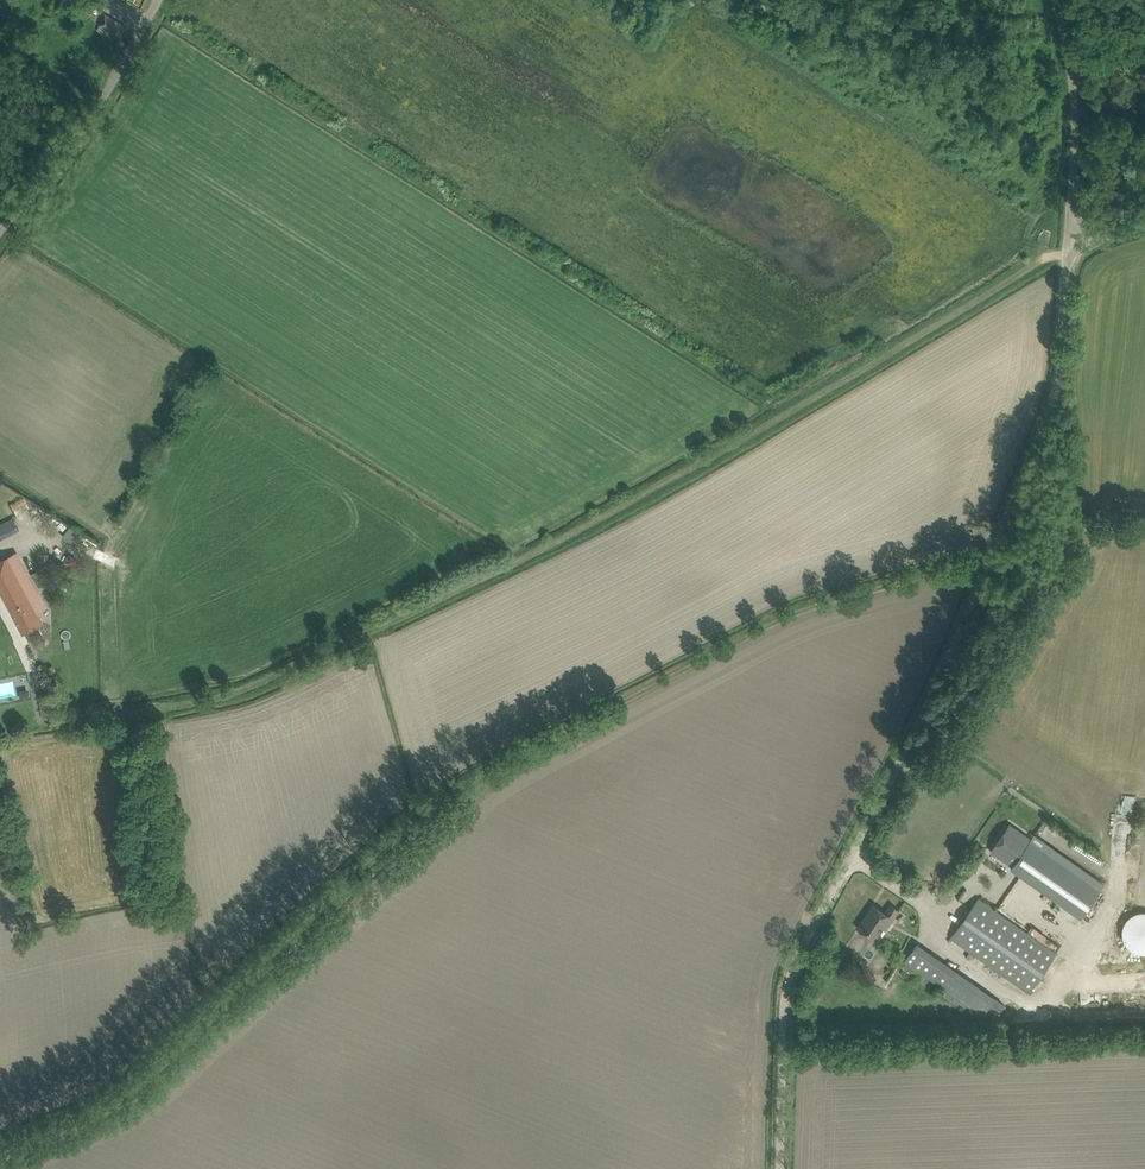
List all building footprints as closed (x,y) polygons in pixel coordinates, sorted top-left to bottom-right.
[(99,25),(120,37),(126,26),(105,14),(99,25)] [(19,530),(19,529),(13,517),(0,524),(0,540),(10,534),(13,539),(21,535),(19,530)] [(70,525),(63,535),(76,545),(83,535),(70,525)] [(23,632),(25,631),(29,641),(42,634),(37,625),(42,622),(37,612),(45,608),(38,594),(32,597),(20,574),(25,571),(16,553),(0,561),(0,587),(23,632)] [(68,554),(64,561),(72,566),(76,559),(68,554)] [(48,694),(39,694),(39,706),(49,705),(48,694)] [(1006,830),(991,851),(1012,866),(1013,867),(1031,841),(1032,839),(1019,831),(1015,836),(1006,830)] [(1011,868),(1081,918),(1100,890),(1031,841),(1013,867),(1012,866),(1011,868)] [(1028,993),(1056,953),(977,897),(949,937),(1028,993)] [(890,923),(899,910),(890,905),(885,912),(874,905),(858,928),(874,940),(883,926),(882,925),(885,920),(890,923)] [(1119,930),(1120,937),(1123,942),(1127,947),(1133,950),(1139,951),(1144,950),(1144,911),(1139,910),(1133,911),(1127,914),(1123,918),(1120,924),(1119,930)] [(910,951),(903,960),(906,962),(919,972),(932,954),(916,942),(913,946),(910,951)] [(955,970),(943,988),(950,993),(963,976),(955,970)] [(971,981),(958,999),(966,1005),(979,987),(971,981)]
